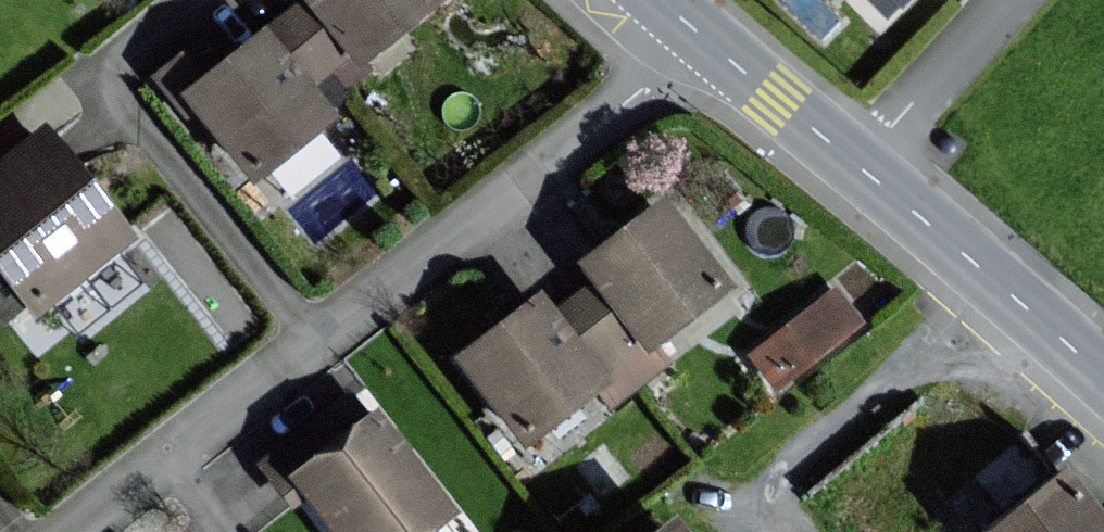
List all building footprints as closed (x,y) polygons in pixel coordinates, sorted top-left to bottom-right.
[(318,80),(359,49),(322,0),(308,0),(275,25),(318,80)] [(359,49),(364,55),(437,0),(322,0),(359,49)] [(885,16),(901,0),(869,0),(885,16)] [(340,110),(318,80),(275,25),(231,59),(213,36),(162,75),(191,113),(203,105),(256,174),(340,110)] [(135,233),(48,129),(0,168),(0,255),(44,308),(135,233)] [(606,280),(583,298),(644,380),(671,361),(656,341),(734,283),(672,200),(591,260),(606,280)] [(861,322),(837,292),(755,354),(778,384),(861,322)] [(616,401),(644,380),(583,298),(561,314),(548,295),(467,354),(530,439),(604,384),(616,401)] [(384,412),(372,421),(353,396),(267,460),(298,501),(315,488),(348,531),(428,531),(458,510),(384,412)] [(1082,476),(1009,531),(1103,531),(1103,504),(1082,476)] [(686,518),(668,531),(698,531),(686,518)]
